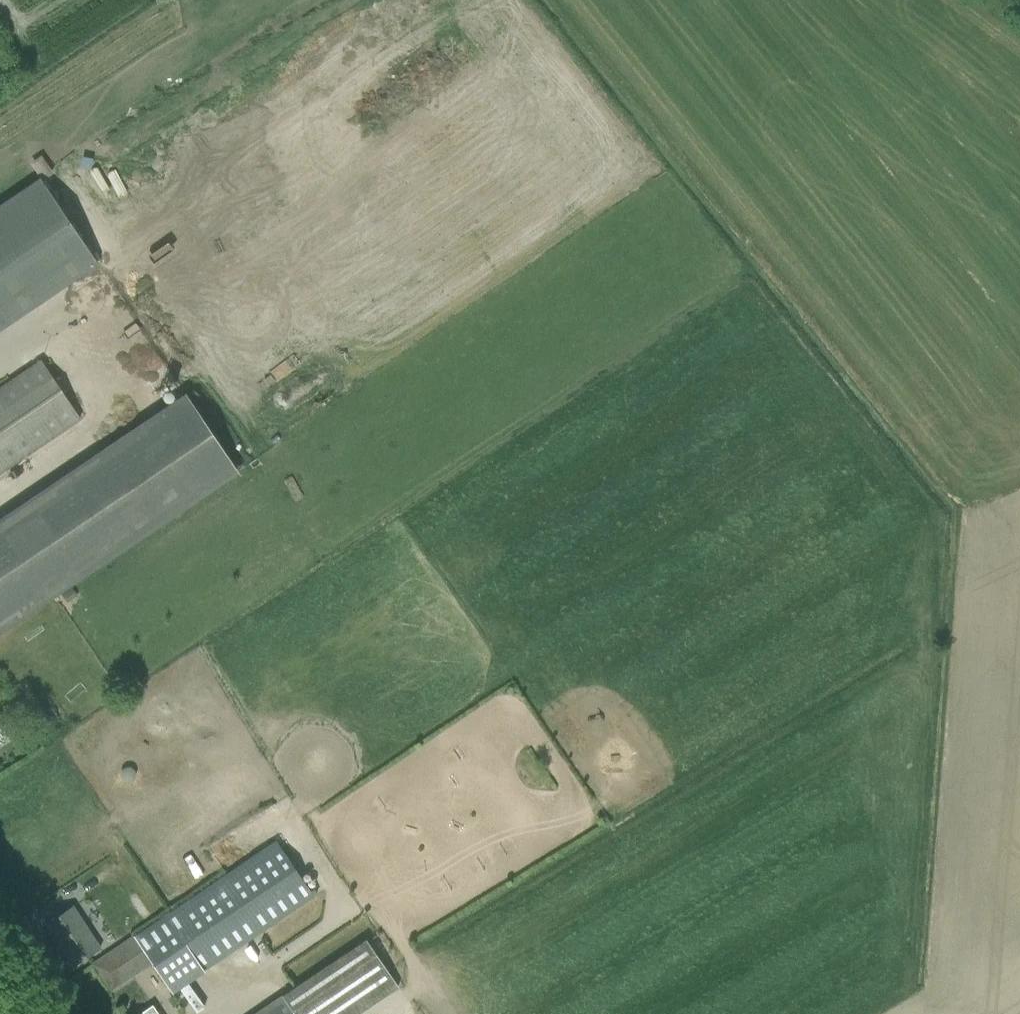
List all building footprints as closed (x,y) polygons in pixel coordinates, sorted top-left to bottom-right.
[(97,263),(40,177),(0,204),(0,329),(97,263)] [(155,339),(139,353),(152,367),(168,353),(155,339)] [(79,419),(40,361),(0,388),(0,473),(79,419)] [(235,470),(186,396),(0,521),(0,629),(235,470)] [(224,876),(133,937),(152,964),(183,942),(203,970),(314,895),(276,841),(224,876)] [(100,950),(72,907),(45,925),(74,968),(100,950)] [(256,1013),(357,1013),(397,987),(366,940),(256,1013)]
